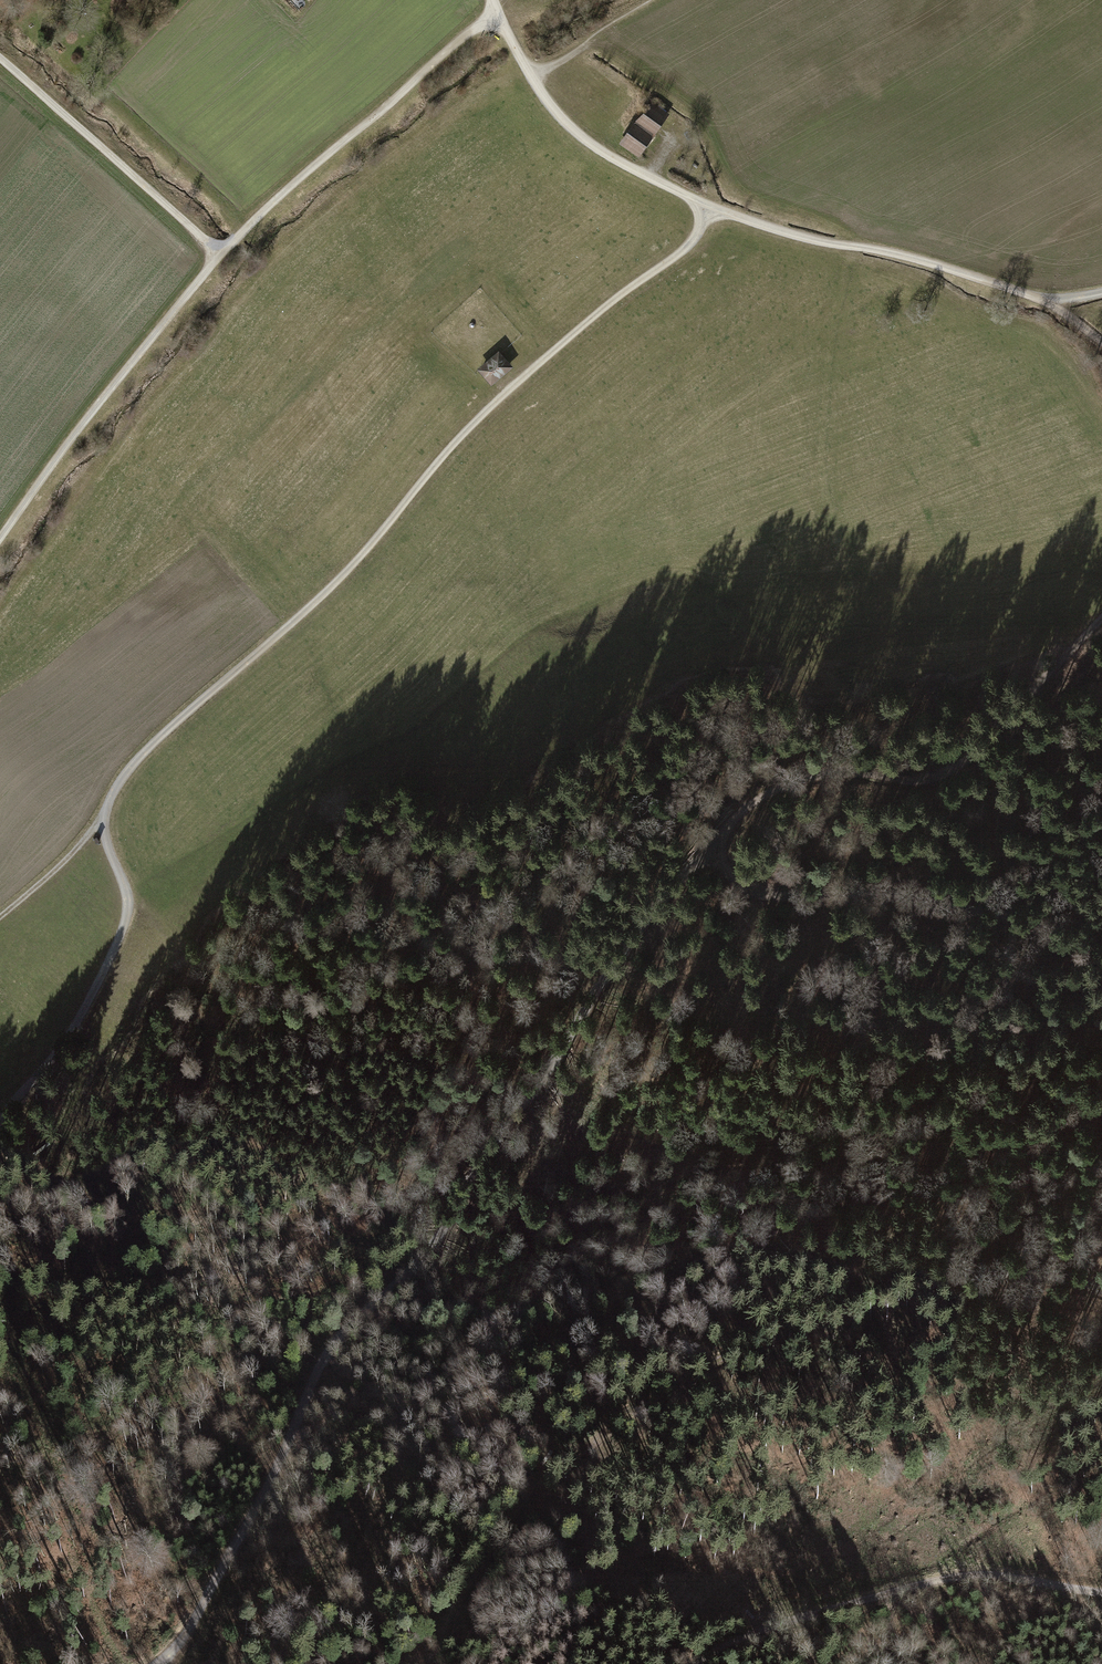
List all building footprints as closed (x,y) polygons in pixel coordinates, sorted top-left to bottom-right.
[(669,117),(650,103),(619,145),(639,159),(669,117)] [(501,353),(497,349),(475,367),(479,371),(490,385),(512,367),(501,353)]
